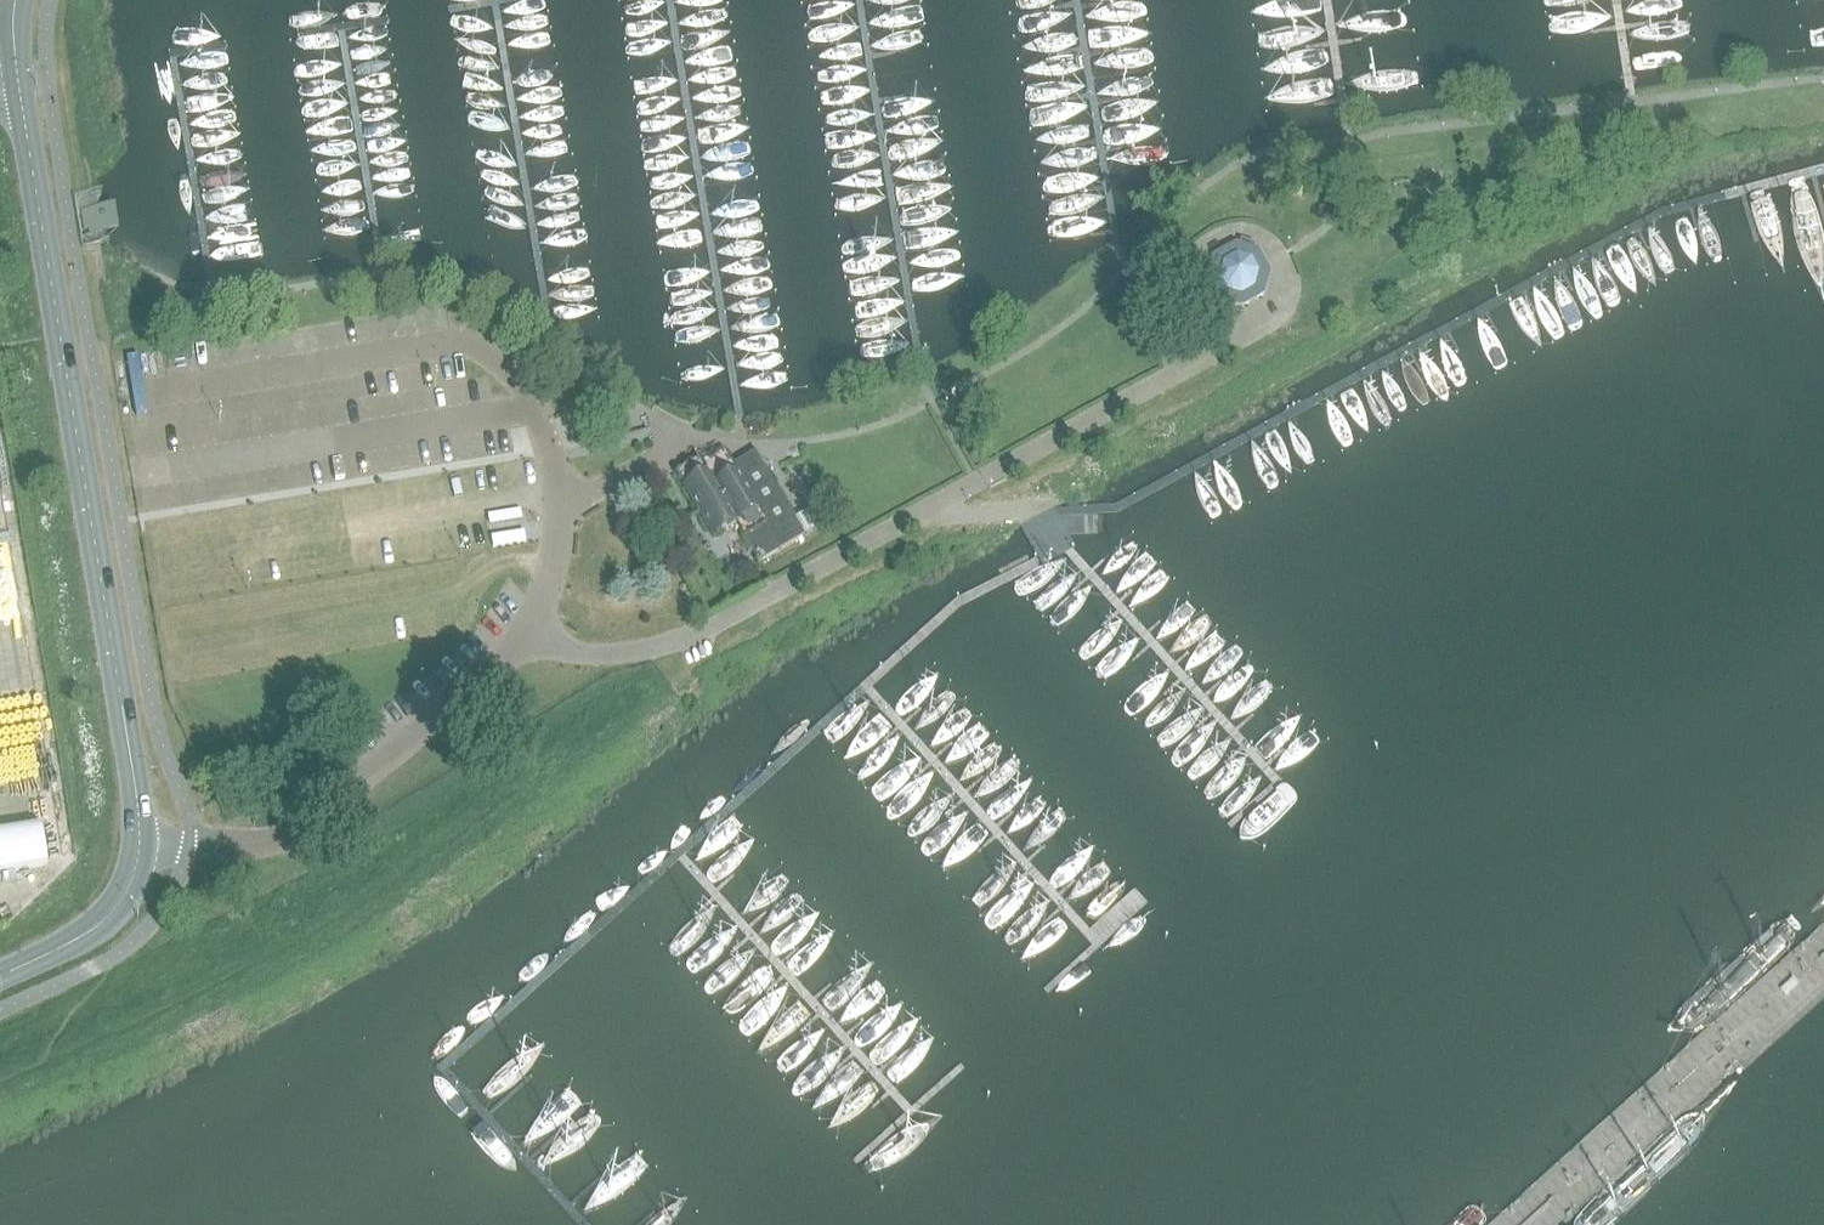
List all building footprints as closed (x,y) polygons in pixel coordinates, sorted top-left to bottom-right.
[(114,204),(80,209),(84,233),(118,228),(114,204)] [(1224,263),(1220,277),(1227,290),(1241,294),(1254,287),(1258,273),(1251,260),(1256,243),(1241,240),(1237,256),(1224,263)] [(141,337),(125,340),(134,384),(151,380),(141,337)] [(0,415),(0,866),(60,858),(0,415)] [(759,562),(804,535),(755,451),(754,452),(757,457),(746,464),(736,470),(724,450),(700,459),(676,473),(714,537),(736,524),(759,562)]
